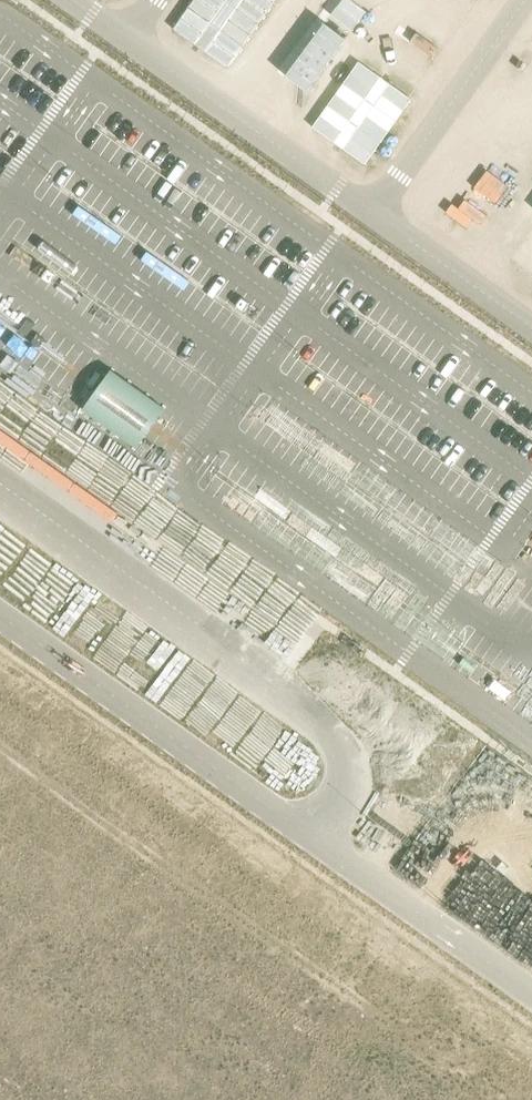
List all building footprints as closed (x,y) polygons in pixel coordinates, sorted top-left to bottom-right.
[(358,63),(312,128),(364,165),(411,100),(358,63)]
